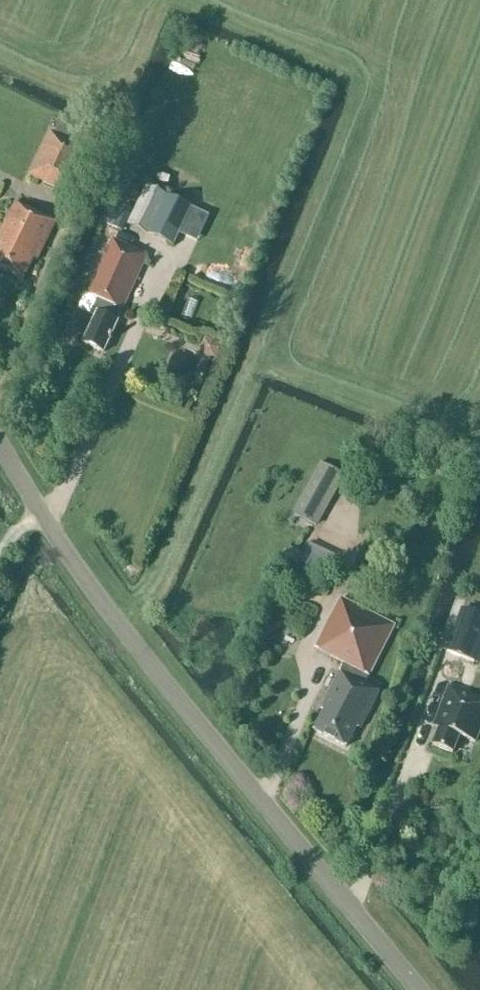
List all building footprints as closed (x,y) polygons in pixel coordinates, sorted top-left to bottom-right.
[(70,193),(90,151),(50,133),(29,176),(56,188),(57,186),(70,193)] [(173,247),(191,208),(167,197),(145,187),(128,225),(173,247)] [(55,223),(44,218),(45,217),(16,203),(0,236),(0,243),(1,243),(0,245),(0,268),(23,279),(33,259),(37,261),(55,223)] [(111,241),(125,208),(112,203),(98,236),(111,241)] [(188,261),(199,236),(185,230),(174,254),(188,261)] [(122,311),(147,256),(113,241),(89,294),(88,295),(98,300),(91,316),(96,318),(83,345),(104,354),(117,322),(115,321),(120,310),(122,311)] [(215,341),(205,341),(200,350),(204,358),(215,359),(220,350),(215,341)] [(54,394),(59,393),(62,388),(61,383),(57,380),(51,381),(48,386),(49,391),(54,394)] [(326,510),(340,489),(322,477),(308,497),(326,510)] [(327,543),(336,528),(307,510),(298,524),(327,543)] [(309,542),(304,554),(286,547),(282,558),(327,575),(336,552),(309,542)] [(365,684),(394,627),(341,600),(315,649),(344,664),(339,675),(338,674),(324,702),(324,703),(321,709),(325,711),(314,732),(346,748),(357,728),(360,730),(379,693),(368,688),(369,686),(365,684)] [(462,610),(446,652),(474,662),(479,646),(479,617),(462,610)] [(479,731),(479,700),(449,688),(434,727),(440,730),(433,747),(453,755),(460,737),(475,743),(479,731)] [(373,741),(376,735),(367,731),(364,737),(373,741)]
